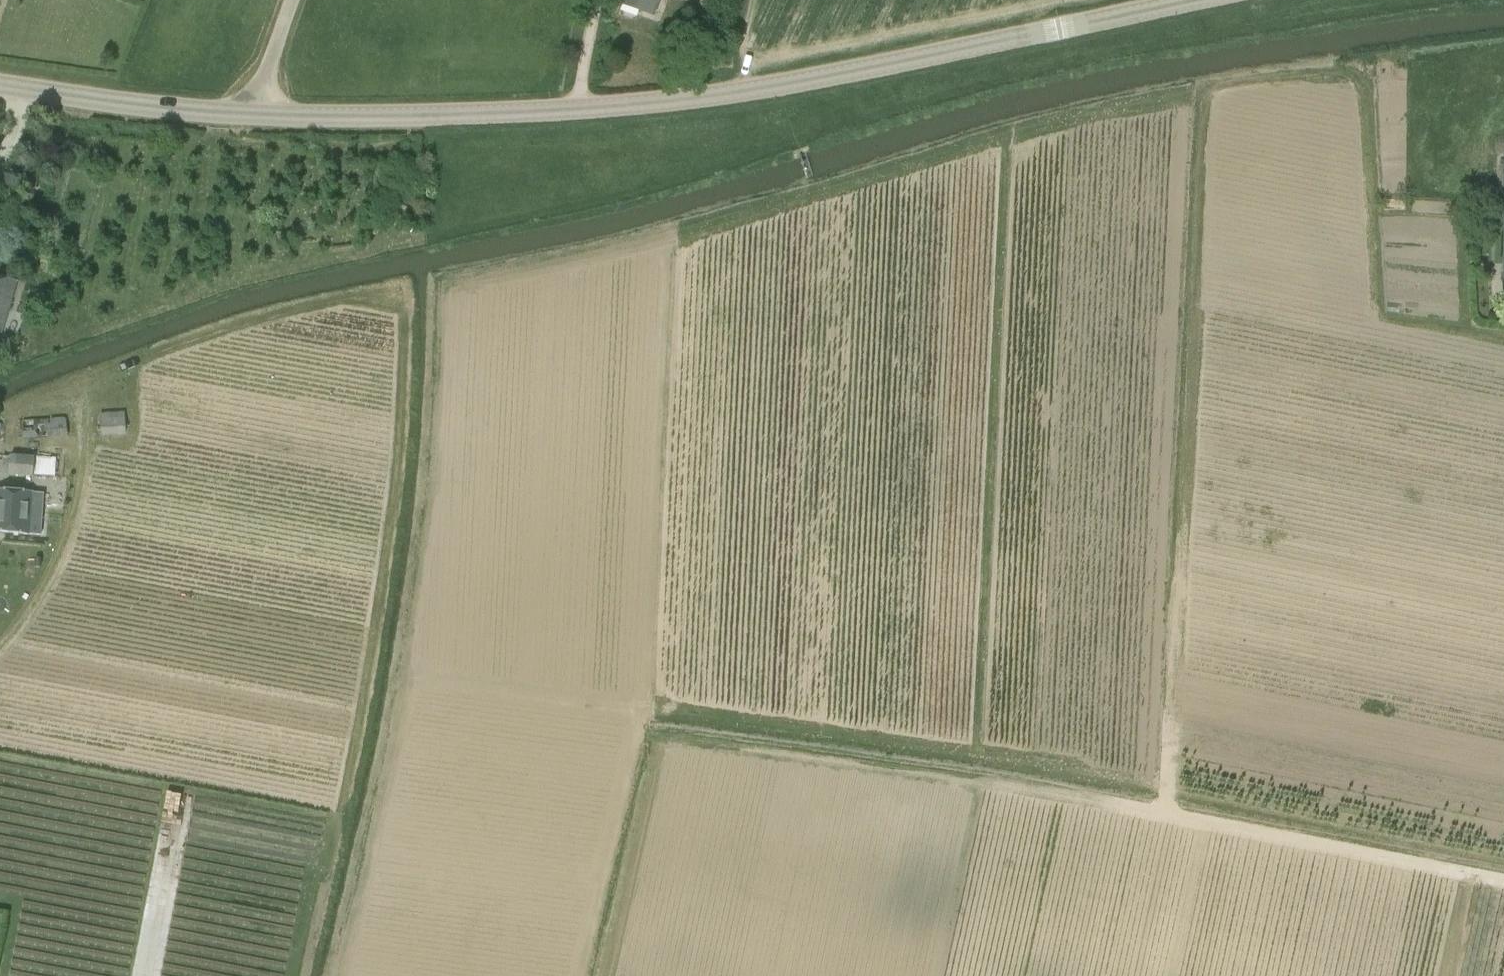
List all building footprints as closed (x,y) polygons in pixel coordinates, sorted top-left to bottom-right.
[(621,5),(652,15),(657,2),(657,0),(622,0),(621,5)] [(0,277),(0,332),(2,333),(17,281),(0,277)] [(123,412),(100,413),(101,435),(125,433),(123,412)] [(47,419),(47,420),(22,421),(23,439),(48,437),(48,438),(67,437),(66,418),(47,419)] [(33,477),(33,475),(54,475),(55,459),(33,458),(34,456),(10,454),(10,461),(0,460),(0,473),(9,473),(8,476),(33,477)] [(40,533),(43,494),(0,491),(0,531),(40,533)]
